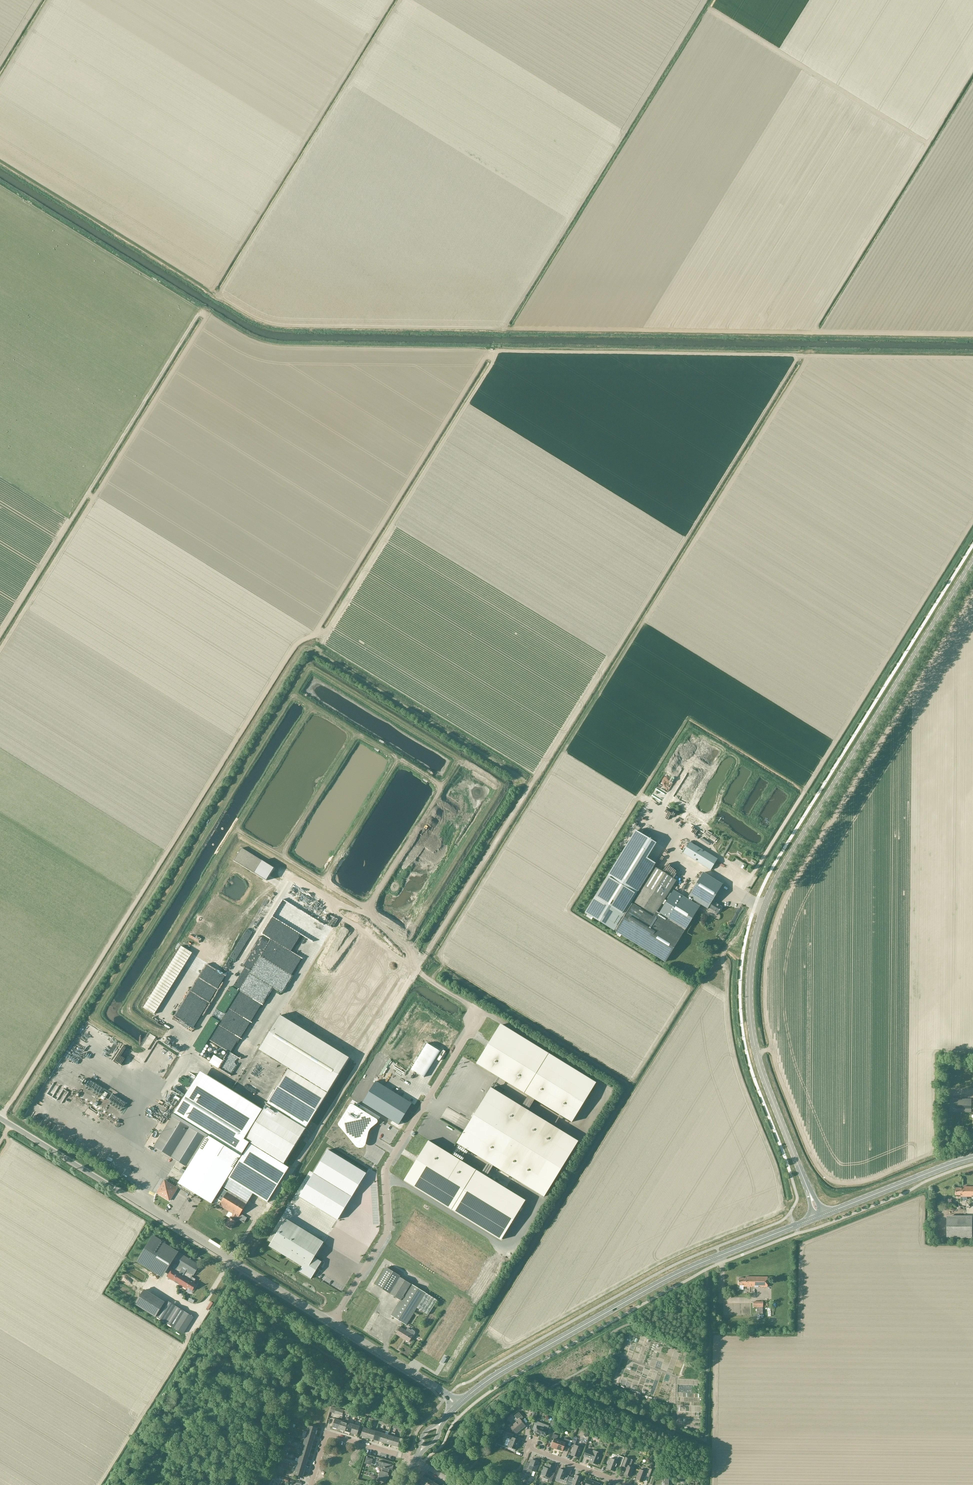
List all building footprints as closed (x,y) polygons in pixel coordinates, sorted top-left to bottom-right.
[(759,787),(773,794),(774,792),(778,794),(778,795),(780,796),(779,799),(781,800),(785,794),(760,781),(759,783),(760,784),(759,787)] [(616,931),(654,867),(656,864),(647,858),(656,843),(636,831),(585,912),(616,931)] [(711,870),(717,859),(690,843),(683,853),(711,870)] [(242,848),(234,861),(266,881),(274,868),(242,848)] [(676,880),(654,867),(616,931),(666,962),(699,907),(696,905),(697,903),(708,909),(707,910),(716,916),(717,913),(718,914),(722,907),(714,903),(714,904),(712,903),(723,885),(703,873),(689,897),(692,899),(691,902),(673,891),(659,915),(656,913),(676,880)] [(268,1202),(289,1168),(284,1164),(349,1058),(320,1040),(280,1015),(259,1049),(289,1068),(263,1110),(262,1109),(256,1120),(194,1082),(182,1100),(174,1114),(173,1114),(174,1115),(154,1147),(188,1168),(186,1171),(182,1168),(181,1168),(182,1169),(180,1172),(184,1174),(178,1183),(212,1204),(213,1201),(219,1205),(229,1212),(227,1216),(229,1218),(225,1225),(230,1229),(235,1221),(237,1218),(244,1223),(247,1218),(240,1214),(246,1204),(247,1204),(253,1193),(268,1202)] [(334,1015),(328,1025),(330,1027),(336,1017),(334,1015)] [(232,1039),(216,1031),(218,1027),(218,1023),(208,1043),(208,1047),(211,1049),(212,1050),(216,1050),(217,1041),(230,1042),(230,1040),(234,1042),(231,1049),(234,1052),(234,1056),(236,1057),(240,1057),(241,1059),(244,1057),(246,1059),(249,1060),(252,1057),(254,1053),(256,1053),(256,1050),(240,1042),(235,1042),(236,1040),(233,1037),(232,1039)] [(500,1025),(476,1064),(529,1096),(522,1107),(528,1111),(535,1100),(572,1122),(595,1084),(500,1025)] [(148,1052),(156,1039),(150,1036),(142,1049),(148,1052)] [(423,1078),(439,1052),(426,1044),(410,1070),(423,1078)] [(109,1053),(109,1050),(105,1049),(104,1053),(103,1053),(101,1058),(110,1060),(111,1057),(108,1056),(109,1054),(111,1054),(111,1053),(109,1053)] [(164,1064),(167,1066),(173,1058),(169,1055),(165,1059),(167,1061),(164,1064)] [(223,1061),(214,1055),(209,1063),(218,1068),(223,1061)] [(226,1079),(233,1087),(240,1080),(237,1076),(240,1074),(236,1070),(226,1079)] [(376,1081),(363,1103),(380,1114),(394,1092),(376,1081)] [(87,1088),(101,1096),(103,1091),(89,1083),(87,1088)] [(491,1088),(457,1143),(488,1162),(493,1166),(544,1197),(578,1141),(528,1111),(521,1107),(491,1088)] [(394,1092),(380,1114),(398,1125),(412,1104),(394,1092)] [(239,1098),(252,1103),(254,1098),(241,1093),(239,1098)] [(950,1112),(959,1112),(971,1112),(971,1110),(972,1110),(972,1102),(971,1102),(971,1100),(959,1100),(959,1099),(950,1099),(950,1112)] [(351,1105),(343,1118),(347,1134),(354,1138),(357,1140),(361,1134),(363,1136),(365,1133),(371,1124),(374,1119),(360,1111),(351,1105)] [(428,1141),(404,1180),(501,1240),(525,1201),(486,1177),(493,1166),(488,1162),(481,1173),(428,1141)] [(328,1150),(299,1196),(337,1220),(366,1174),(328,1150)] [(169,1201),(177,1188),(165,1180),(157,1193),(169,1201)] [(963,1187),(963,1188),(956,1188),(956,1195),(961,1195),(961,1197),(972,1197),(972,1187),(963,1187)] [(972,1230),(972,1217),(947,1217),(947,1237),(972,1237),(972,1230)] [(273,1233),(268,1240),(271,1243),(269,1246),(302,1267),(299,1272),(311,1279),(321,1262),(319,1260),(314,1257),(315,1256),(324,1242),(323,1242),(289,1221),(286,1219),(276,1235),(273,1233)] [(169,1267),(172,1269),(181,1254),(152,1236),(137,1262),(163,1278),(169,1267)] [(196,1279),(192,1277),(193,1275),(193,1276),(200,1265),(181,1254),(172,1269),(167,1277),(187,1289),(188,1288),(193,1291),(194,1289),(196,1285),(193,1283),(196,1279)] [(428,1315),(437,1300),(386,1268),(375,1285),(400,1300),(391,1316),(406,1325),(417,1308),(428,1315)] [(738,1283),(738,1285),(739,1285),(738,1290),(743,1290),(743,1287),(753,1287),(767,1287),(767,1277),(745,1277),(745,1278),(738,1278),(738,1283)] [(165,1323),(176,1306),(167,1300),(165,1303),(164,1302),(165,1302),(144,1289),(135,1304),(155,1317),(156,1317),(165,1323)] [(174,1328),(184,1311),(176,1306),(165,1323),(174,1328)] [(184,1311),(174,1328),(183,1334),(194,1317),(184,1311)] [(413,1336),(415,1333),(415,1332),(414,1331),(412,1329),(411,1330),(407,1328),(406,1331),(400,1327),(396,1334),(409,1342),(413,1335),(413,1336)] [(331,1406),(330,1412),(334,1413),(334,1414),(340,1415),(342,1416),(344,1410),(331,1406)] [(516,1433),(525,1426),(520,1420),(523,1417),(519,1412),(514,1416),(518,1421),(510,1426),(516,1433)] [(335,1419),(333,1427),(339,1429),(341,1421),(342,1417),(343,1416),(342,1416),(340,1415),(340,1416),(339,1420),(335,1419)] [(347,1423),(348,1419),(346,1418),(345,1422),(341,1421),(339,1429),(345,1431),(347,1423)] [(545,1436),(547,1429),(549,1426),(535,1421),(532,1430),(535,1431),(535,1432),(545,1436)] [(351,1433),(353,1424),(347,1423),(345,1431),(351,1433)] [(353,1424),(351,1433),(357,1435),(360,1426),(353,1424)] [(315,1434),(317,1428),(309,1426),(307,1432),(315,1434)] [(367,1437),(370,1429),(363,1427),(361,1436),(367,1437)] [(373,1439),(376,1431),(370,1429),(367,1437),(373,1439)] [(379,1441),(382,1433),(376,1431),(373,1439),(379,1441)] [(314,1440),(315,1434),(307,1432),(305,1438),(314,1440)] [(392,1445),(394,1436),(395,1433),(392,1432),(391,1435),(388,1434),(386,1443),(392,1445)] [(516,1449),(519,1440),(512,1437),(514,1435),(507,1432),(505,1437),(511,1439),(508,1446),(516,1449)] [(386,1443),(388,1434),(382,1433),(379,1441),(386,1443)] [(557,1449),(560,1441),(557,1440),(558,1436),(553,1434),(551,1438),(554,1439),(551,1447),(557,1449)] [(398,1447),(400,1438),(394,1436),(392,1445),(398,1447)] [(312,1446),(314,1440),(305,1438),(303,1444),(312,1446)] [(567,1447),(570,1440),(564,1438),(563,1442),(560,1441),(557,1449),(562,1451),(564,1446),(567,1447)] [(572,1440),(570,1446),(573,1448),(571,1455),(578,1457),(582,1448),(575,1445),(576,1441),(572,1440)] [(310,1452),(312,1446),(303,1444),(302,1450),(310,1452)] [(589,1462),(597,1465),(601,1453),(593,1450),(593,1452),(586,1449),(584,1456),(590,1458),(589,1462)] [(308,1458),(310,1452),(302,1450),(300,1456),(308,1458)] [(614,1471),(616,1467),(617,1466),(620,1467),(624,1457),(619,1455),(617,1459),(615,1458),(614,1459),(610,1458),(609,1461),(607,1461),(607,1463),(607,1464),(608,1465),(607,1468),(614,1471)] [(306,1464),(308,1458),(300,1456),(298,1462),(306,1464)] [(624,1475),(630,1477),(634,1468),(630,1466),(632,1460),(625,1457),(622,1466),(625,1467),(624,1471),(625,1471),(624,1475)] [(528,1467),(525,1466),(522,1472),(531,1475),(533,1471),(535,1472),(539,1462),(531,1460),(528,1467)] [(392,1470),(393,1466),(378,1461),(377,1466),(383,1468),(382,1471),(381,1471),(379,1473),(378,1480),(385,1482),(389,1476),(388,1473),(387,1473),(388,1469),(392,1470)] [(305,1470),(306,1464),(298,1462),(296,1468),(305,1470)] [(551,1482),(555,1473),(552,1472),(554,1466),(548,1464),(547,1468),(544,1467),(541,1475),(544,1476),(543,1478),(548,1479),(548,1481),(551,1482)] [(303,1477),(305,1470),(296,1468),(294,1474),(303,1477)] [(649,1477),(652,1469),(648,1468),(646,1472),(640,1469),(636,1479),(643,1482),(645,1476),(649,1477)] [(565,1475),(566,1471),(560,1469),(557,1477),(563,1480),(566,1482),(569,1476),(565,1475)] [(581,1477),(575,1475),(574,1478),(573,1478),(569,1477),(566,1484),(578,1484),(581,1477)] [(430,1480),(424,1476),(420,1483),(419,1482),(417,1484),(422,1484),(423,1484),(426,1484),(430,1480)]
